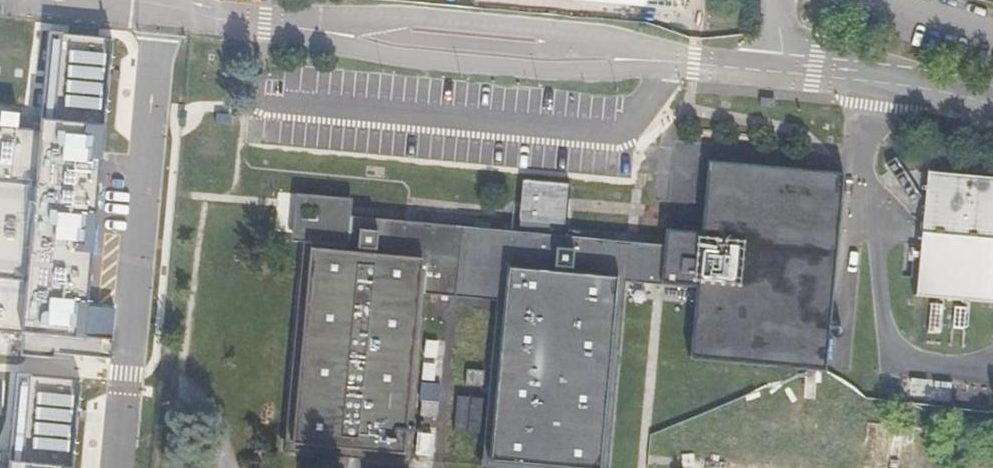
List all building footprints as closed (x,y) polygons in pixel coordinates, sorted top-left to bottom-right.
[(82,337),(109,36),(48,32),(41,110),(0,107),(0,332),(82,337)] [(791,433),(807,434),(820,367),(829,368),(848,170),(712,157),(705,230),(670,226),(668,242),(632,239),(628,277),(700,284),(694,356),(808,366),(791,433)] [(913,291),(992,298),(992,172),(927,166),(927,164),(925,163),(913,291)] [(569,185),(523,181),(519,220),(565,225),(569,185)] [(306,237),(329,240),(332,218),(332,217),(332,216),(334,196),(280,190),(275,234),(306,237)] [(471,223),(338,211),(337,211),(335,212),(334,213),(333,214),(332,215),(332,216),(332,217),(332,218),(329,240),(306,237),(285,448),(412,460),(428,290),(458,293),(464,293),(471,223)] [(522,228),(471,223),(464,293),(470,294),(500,296),(484,466),(504,467),(610,467),(628,277),(632,239),(567,232),(522,228)] [(79,381),(14,373),(2,449),(0,449),(0,467),(70,467),(79,381)] [(441,384),(424,382),(423,396),(440,398),(441,384)] [(791,433),(791,467),(804,467),(807,434),(791,433)] [(903,437),(893,437),(892,467),(901,467),(903,437)]
